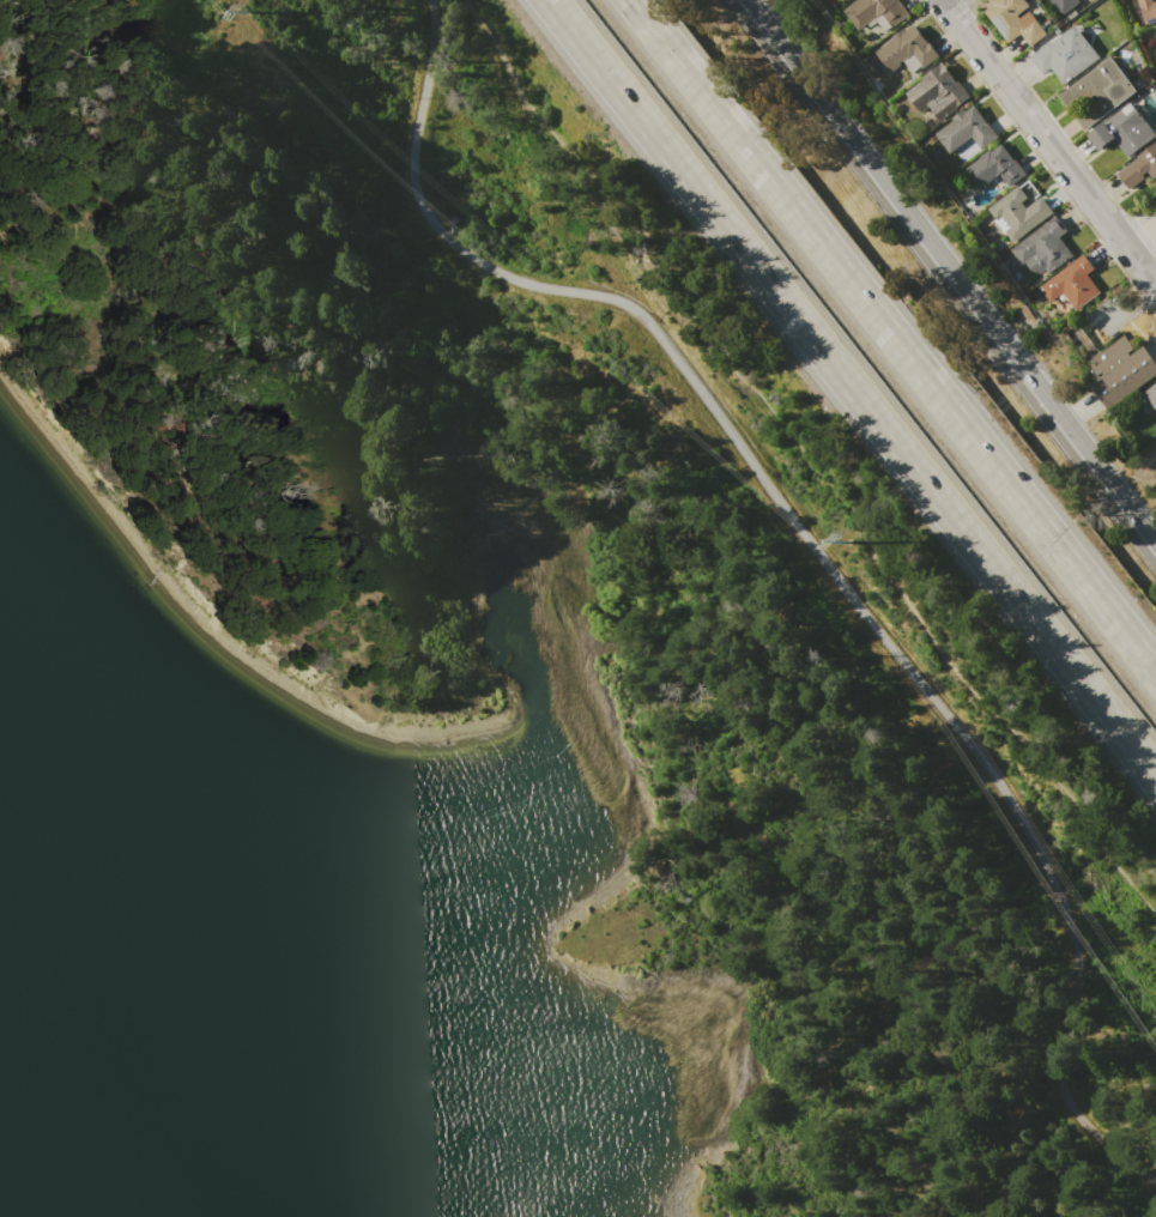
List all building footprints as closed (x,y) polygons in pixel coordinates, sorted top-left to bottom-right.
[(843,11),(857,0),(899,0),(909,14),(892,28),(882,13),(859,30),(843,11)] [(991,2),(994,0),(1027,0),(1030,5),(1018,14),(1021,18),(1030,11),(1046,30),(1048,28),(1051,31),(1030,47),(1021,34),(1009,42),(985,11),(993,5),(991,2)] [(1060,14),(1049,0),(1077,0),(1078,1),(1060,14)] [(1138,8),(1137,0),(1155,0),(1155,1),(1155,22),(1144,24),(1142,7),(1138,8)] [(914,24),(938,55),(922,67),(913,54),(890,72),(876,52),(892,40),(890,37),(903,28),(906,31),(914,24)] [(1029,56),(1051,41),(1052,42),(1075,25),(1100,57),(1064,85),(1049,67),(1042,73),(1029,56)] [(864,61),(873,55),(883,68),(874,75),(864,61)] [(1084,129),(1058,96),(1110,56),(1136,89),(1084,129)] [(904,93),(922,79),(921,78),(942,61),(952,75),(951,77),(956,81),(957,80),(969,97),(938,121),(927,107),(919,113),(904,93)] [(1131,101),(1155,133),(1155,135),(1127,157),(1113,139),(1100,150),(1088,134),(1131,101)] [(934,134),(952,121),(951,119),(964,109),(966,110),(974,104),(999,137),(981,151),(970,137),(949,153),(934,134)] [(962,170),(989,150),(991,151),(1000,143),(1013,159),(1015,158),(1027,174),(1009,187),(999,174),(978,189),(962,170)] [(1118,172),(1155,143),(1155,183),(1150,175),(1130,189),(1118,172)] [(1012,242),(1004,231),(1010,228),(1001,216),(995,219),(987,210),(1019,184),(1028,196),(1022,201),(1027,207),(1041,196),(1053,212),(1012,242)] [(1010,249),(1055,214),(1066,230),(1059,236),(1075,255),(1048,274),(1045,270),(1036,277),(1025,262),(1022,265),(1010,249)] [(1039,287),(1083,253),(1094,268),(1087,273),(1101,291),(1064,320),(1039,287)] [(1144,345),(1155,360),(1155,372),(1108,410),(1089,385),(1103,374),(1102,371),(1096,375),(1088,363),(1125,335),(1134,349),(1127,353),(1130,357),(1144,345)] [(1145,393),(1155,384),(1155,407),(1145,393)]
